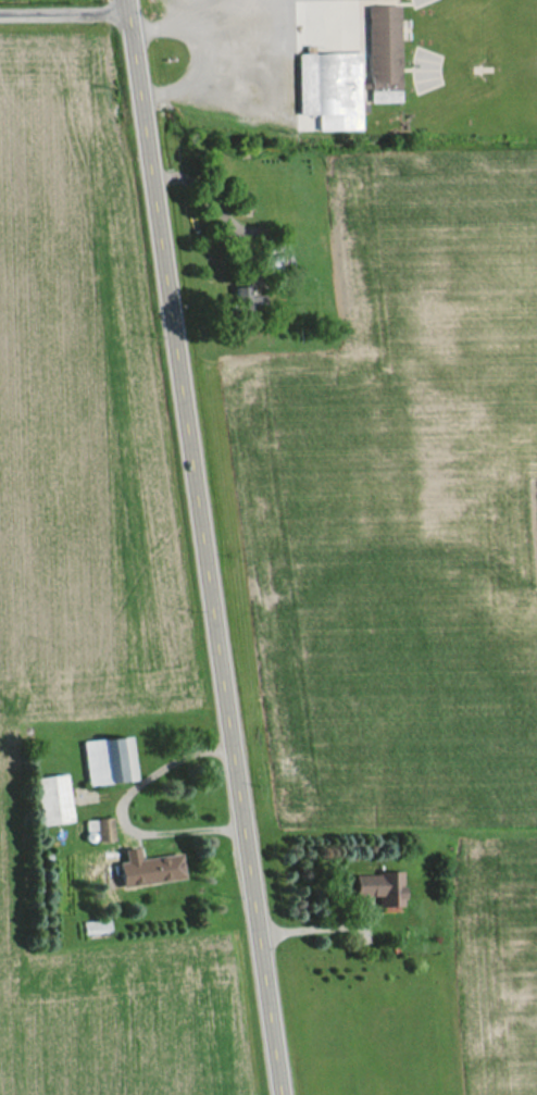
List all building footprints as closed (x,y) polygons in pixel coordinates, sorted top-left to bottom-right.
[(392,6),(360,7),(362,83),(354,83),(354,92),(364,91),(365,103),(380,102),(379,92),(394,91),(392,6)] [(136,780),(132,735),(81,740),(86,785),(136,780)] [(41,825),(72,821),(65,773),(34,778),(41,825)] [(120,887),(184,879),(181,853),(138,859),(137,848),(122,849),(124,862),(117,863),(120,887)] [(402,906),(402,894),(400,894),(399,872),(365,873),(366,907),(402,906)]
